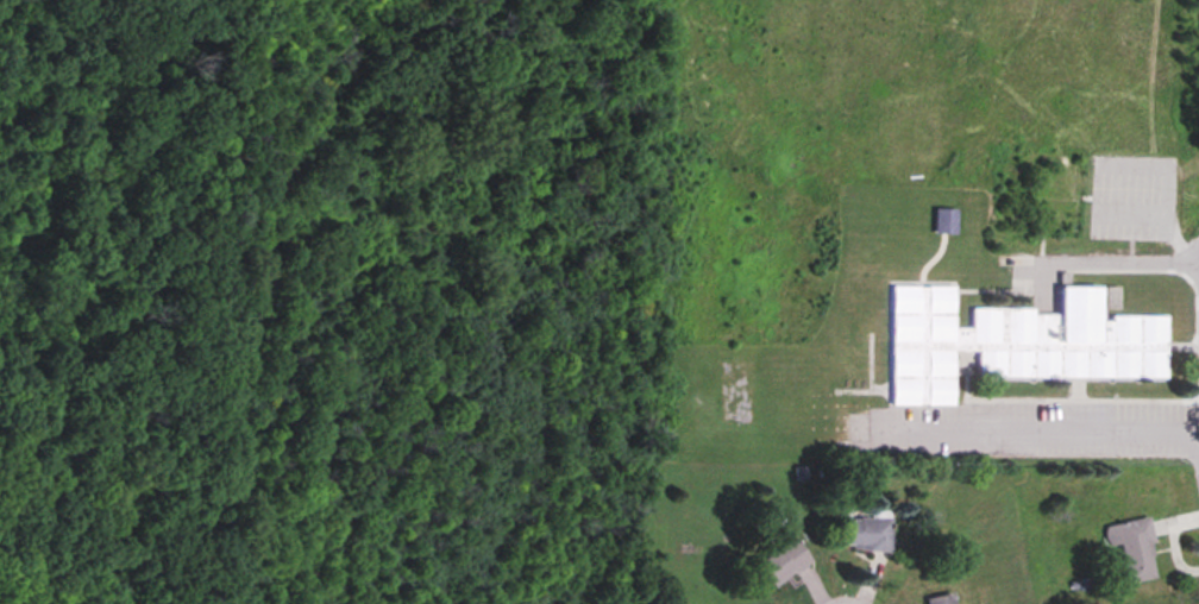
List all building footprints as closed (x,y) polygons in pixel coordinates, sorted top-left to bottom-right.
[(933,234),(952,234),(952,211),(933,211),(933,234)] [(1163,379),(1164,316),(1096,316),(1096,287),(1055,287),(1055,314),(1032,314),(1032,309),(969,308),(969,328),(951,328),(951,287),(893,286),(893,406),(951,406),(951,352),(975,352),(975,378),(1163,379)] [(892,518),(838,518),(837,550),(892,551),(892,518)] [(1124,584),(1154,579),(1143,518),(1102,525),(1105,547),(1118,545),(1124,584)] [(756,566),(775,590),(812,561),(793,537),(756,566)] [(922,599),(923,603),(952,603),(950,593),(922,599)]
